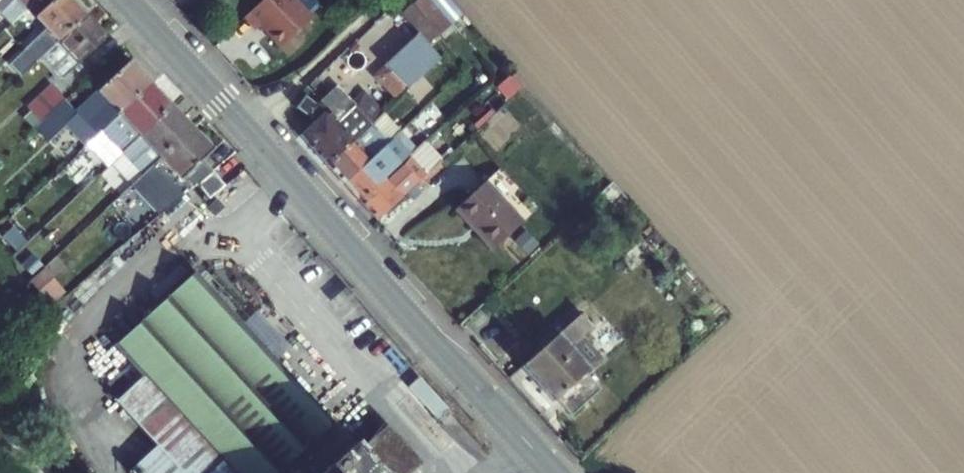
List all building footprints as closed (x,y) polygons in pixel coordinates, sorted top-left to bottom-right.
[(42,57),(86,16),(71,0),(36,0),(27,8),(47,29),(9,64),(21,77),(42,57)] [(27,8),(36,0),(19,0),(27,8)] [(244,17),(256,28),(260,24),(282,47),(314,20),(311,15),(320,6),(314,0),(262,0),(244,17)] [(449,0),(417,0),(401,15),(419,34),(428,44),(461,14),(449,0)] [(107,38),(86,16),(42,57),(63,78),(107,38)] [(392,72),(406,87),(409,90),(442,59),(428,44),(419,34),(385,65),(392,72)] [(77,153),(101,131),(151,85),(130,62),(76,112),(85,123),(65,141),(77,153)] [(395,97),(406,87),(392,72),(381,82),(395,97)] [(30,112),(41,123),(57,107),(64,100),(50,85),(26,108),(30,112)] [(101,131),(121,153),(172,107),(151,85),(101,131)] [(336,88),(320,102),(327,111),(300,137),(327,167),(383,114),(364,93),(353,104),(336,88)] [(311,118),(313,115),(318,109),(305,98),(301,102),(298,107),(311,118)] [(67,117),(57,107),(41,123),(40,124),(49,134),(67,117)] [(121,153),(141,175),(192,129),(172,107),(121,153)] [(40,124),(41,123),(30,112),(23,119),(33,130),(40,124)] [(383,114),(327,167),(344,185),(400,132),(383,114)] [(160,218),(196,185),(212,171),(202,161),(213,151),(192,129),(141,175),(130,185),(160,218)] [(400,132),(344,185),(361,202),(416,150),(400,132)] [(361,202),(378,220),(400,200),(441,162),(425,143),(416,150),(361,202)] [(130,185),(141,175),(121,153),(110,163),(130,185)] [(212,171),(196,185),(209,199),(225,185),(212,171)] [(522,223),(486,183),(457,209),(493,250),(522,223)] [(421,463),(388,427),(360,452),(195,272),(115,346),(143,377),(116,401),(157,446),(129,471),(130,472),(410,472),(421,463)] [(61,291),(44,273),(32,283),(50,302),(61,291)] [(541,351),(522,367),(552,403),(557,400),(572,417),(600,390),(587,373),(601,359),(583,337),(604,318),(592,306),(558,337),(549,334),(541,342),(541,351)] [(446,414),(436,402),(427,410),(437,421),(446,414)]
